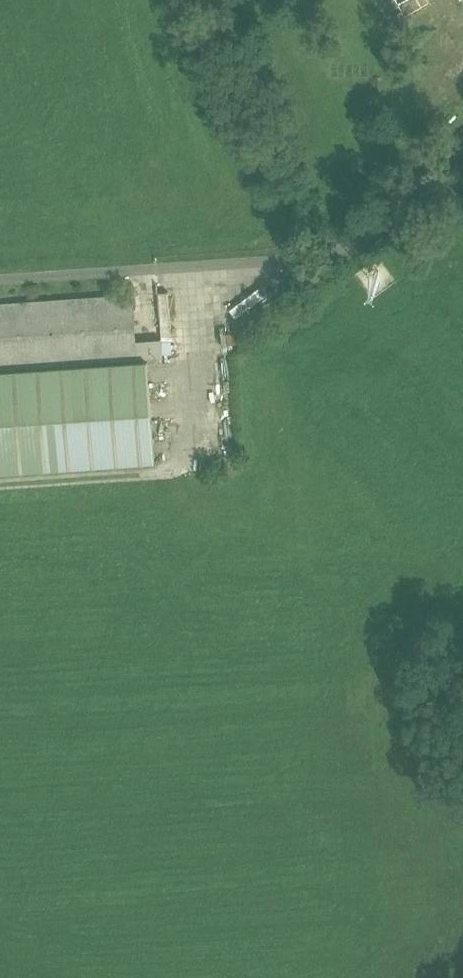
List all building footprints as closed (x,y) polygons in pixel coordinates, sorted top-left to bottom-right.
[(12,302),(11,290),(0,291),(0,302),(12,302)] [(161,340),(137,341),(134,294),(0,304),(0,368),(163,356),(161,340)] [(155,462),(148,362),(0,372),(0,473),(155,462)]
